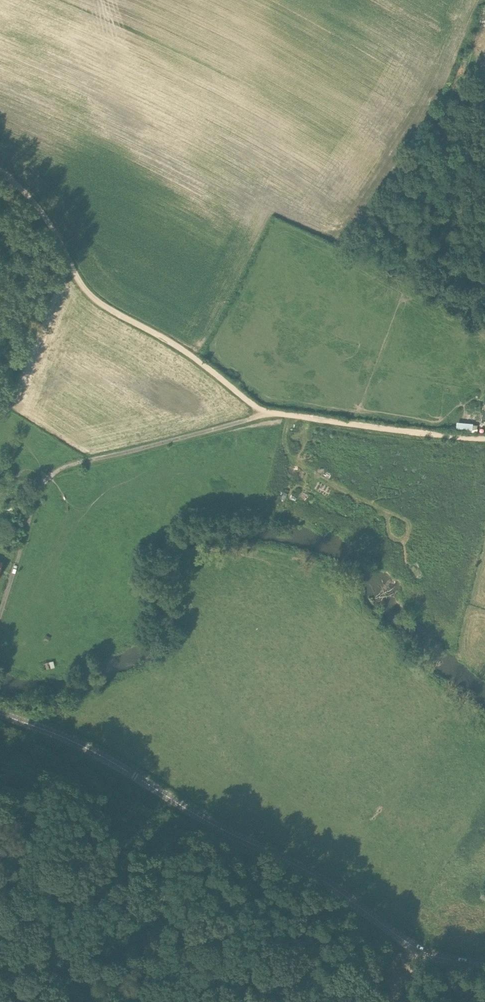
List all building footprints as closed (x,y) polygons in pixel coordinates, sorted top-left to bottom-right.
[(473,429),(474,422),(458,420),(457,427),(473,429)]
